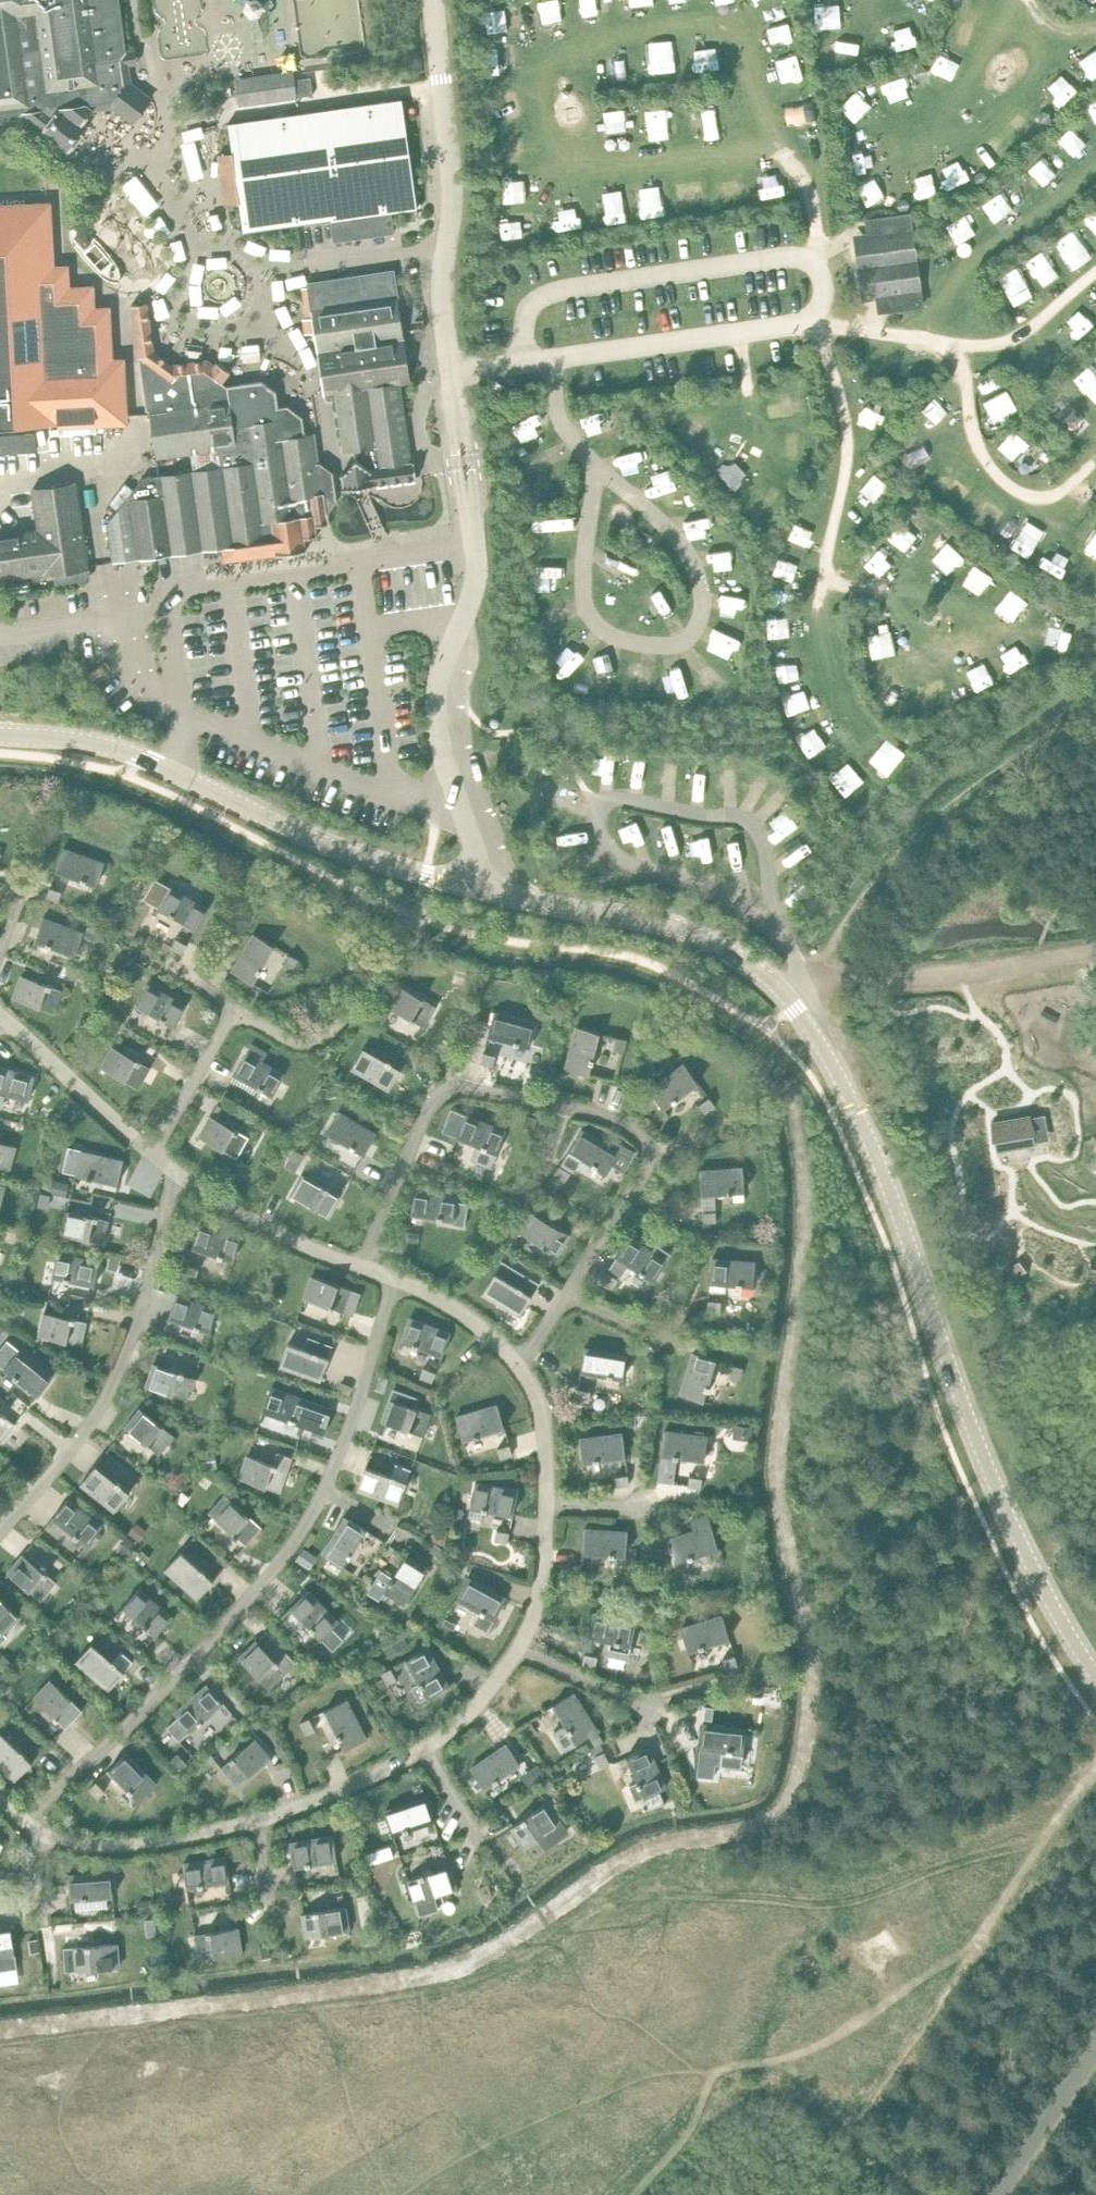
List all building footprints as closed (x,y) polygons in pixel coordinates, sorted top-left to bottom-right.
[(19,113),(41,130),(40,132),(67,153),(88,127),(83,123),(93,110),(114,107),(118,100),(120,99),(125,94),(125,91),(130,85),(128,64),(120,60),(126,52),(118,0),(0,0),(0,116),(19,113)] [(867,55),(864,62),(871,69),(873,69),(875,69),(878,59),(874,54),(867,55)] [(916,65),(915,73),(919,77),(925,76),(927,70),(921,64),(916,65)] [(293,70),(235,78),(238,105),(239,106),(297,98),(297,97),(313,94),(311,78),(294,80),(293,70)] [(202,102),(217,100),(216,88),(200,90),(202,102)] [(402,98),(228,123),(232,151),(239,200),(244,231),(332,220),(334,241),(395,234),(392,212),(418,209),(402,98)] [(1043,111),(1038,115),(1039,122),(1048,125),(1051,123),(1049,113),(1043,111)] [(842,125),(835,130),(836,135),(845,138),(849,133),(848,127),(842,125)] [(232,151),(220,153),(227,203),(239,200),(232,151)] [(980,171),(974,175),(975,181),(983,186),(985,184),(985,175),(980,171)] [(897,200),(896,206),(902,213),(905,212),(908,204),(904,198),(897,200)] [(0,207),(0,427),(123,420),(120,362),(93,363),(93,347),(106,347),(106,340),(105,332),(92,333),(89,289),(65,291),(64,269),(51,270),(48,204),(0,207)] [(870,243),(856,245),(863,293),(876,291),(878,307),(884,306),(885,312),(923,306),(911,216),(872,222),(873,227),(868,228),(870,243)] [(394,271),(308,284),(324,394),(336,392),(400,383),(410,382),(394,271)] [(160,303),(134,306),(150,410),(167,408),(179,391),(170,385),(179,373),(195,371),(171,348),(164,302),(160,303)] [(142,477),(107,526),(112,564),(139,560),(173,555),(201,551),(221,548),(223,548),(223,550),(226,550),(226,548),(242,546),(242,547),(247,547),(246,545),(263,543),(264,547),(276,545),(276,544),(289,536),(287,520),(328,514),(328,512),(337,500),(333,469),(317,457),(314,435),(305,436),(302,417),(287,406),(278,407),(276,391),(263,381),(226,386),(222,383),(230,372),(216,362),(208,372),(204,369),(166,375),(157,368),(149,369),(145,367),(146,366),(143,364),(141,352),(138,352),(147,411),(150,410),(155,446),(157,459),(217,450),(218,454),(219,454),(221,467),(160,476),(159,474),(142,477)] [(400,383),(336,392),(344,452),(353,451),(354,460),(353,461),(354,462),(355,461),(365,469),(371,474),(373,473),(374,482),(373,482),(370,484),(370,485),(375,485),(375,484),(416,478),(414,461),(411,462),(410,455),(404,455),(403,448),(406,444),(408,444),(400,383)] [(357,489),(370,485),(370,484),(373,482),(374,482),(373,473),(371,474),(365,469),(355,461),(354,462),(353,461),(337,471),(340,491),(357,489)] [(0,533),(0,578),(55,571),(57,583),(83,580),(88,574),(87,567),(74,482),(31,489),(35,528),(0,533)] [(316,525),(329,523),(328,514),(287,520),(289,536),(221,547),(223,561),(306,549),(304,537),(317,535),(316,525)] [(64,849),(56,871),(97,885),(105,863),(64,849)] [(155,878),(143,899),(159,908),(184,922),(182,925),(191,930),(192,927),(197,929),(208,909),(171,887),(155,878)] [(49,886),(46,896),(58,901),(61,891),(49,886)] [(43,918),(35,940),(76,955),(84,933),(43,918)] [(99,932),(87,927),(84,935),(96,940),(99,932)] [(254,934),(233,971),(253,983),(275,946),(254,934)] [(176,938),(171,947),(182,953),(187,944),(176,938)] [(289,954),(283,965),(292,971),(300,960),(289,954)] [(148,967),(137,961),(132,969),(143,976),(148,967)] [(81,972),(72,968),(69,977),(78,981),(81,972)] [(22,975),(14,998),(55,1013),(63,990),(22,975)] [(149,984),(137,1005),(175,1026),(187,1006),(149,984)] [(399,985),(386,1006),(425,1027),(437,1007),(399,985)] [(494,1012),(488,1035),(530,1047),(536,1024),(494,1012)] [(577,1027),(566,1068),(589,1075),(600,1033),(577,1027)] [(616,1036),(613,1049),(623,1052),(627,1039),(616,1036)] [(252,1044),(235,1074),(273,1095),(284,1075),(262,1062),(268,1053),(252,1044)] [(113,1046),(102,1067),(139,1088),(151,1068),(113,1046)] [(364,1047),(352,1068),(389,1089),(401,1069),(364,1047)] [(482,1052),(479,1062),(493,1065),(496,1055),(482,1052)] [(685,1064),(650,1089),(664,1109),(699,1083),(685,1064)] [(1,1107),(5,1093),(29,1100),(35,1077),(0,1067),(0,1107),(1,1107)] [(335,1084),(322,1088),(324,1097),(338,1094),(335,1084)] [(708,1096),(698,1104),(705,1113),(715,1105),(708,1096)] [(506,1131),(466,1115),(451,1109),(443,1131),(457,1137),(477,1145),(473,1157),(492,1165),(506,1131)] [(749,1110),(747,1119),(759,1122),(760,1113),(749,1110)] [(338,1112),(327,1133),(364,1154),(376,1134),(338,1112)] [(57,1114),(45,1118),(48,1127),(60,1124),(57,1114)] [(211,1115),(200,1136),(237,1158),(249,1137),(211,1115)] [(526,1115),(523,1125),(533,1128),(536,1118),(526,1115)] [(1030,1116),(991,1123),(996,1149),(1034,1142),(1030,1116)] [(575,1169),(582,1158),(606,1173),(612,1163),(624,1171),(635,1152),(615,1140),(611,1148),(581,1130),(569,1150),(562,1162),(575,1169)] [(763,1139),(751,1140),(751,1150),(763,1149),(763,1139)] [(9,1169),(16,1146),(0,1141),(0,1166),(9,1169)] [(69,1148),(63,1171),(76,1174),(87,1176),(87,1177),(92,1178),(118,1184),(124,1161),(81,1151),(69,1148)] [(294,1149),(288,1160),(298,1166),(305,1155),(294,1149)] [(559,1165),(553,1175),(564,1180),(570,1171),(559,1165)] [(743,1168),(700,1171),(701,1194),(745,1191),(743,1168)] [(303,1174),(291,1195),(329,1216),(340,1196),(303,1174)] [(54,1179),(51,1191),(68,1195),(71,1184),(54,1179)] [(415,1190),(411,1213),(453,1220),(452,1224),(465,1226),(469,1203),(457,1201),(458,1197),(415,1190)] [(715,1206),(701,1207),(703,1222),(716,1221),(715,1206)] [(67,1210),(62,1233),(104,1243),(115,1246),(120,1223),(110,1220),(67,1210)] [(532,1211),(520,1232),(557,1254),(569,1233),(532,1211)] [(200,1224),(193,1247),(234,1260),(241,1238),(200,1224)] [(420,1232),(409,1230),(407,1240),(417,1243),(420,1232)] [(616,1256),(653,1280),(671,1252),(657,1243),(653,1249),(630,1234),(616,1256)] [(58,1253),(52,1276),(95,1285),(100,1262),(58,1253)] [(110,1257),(108,1267),(117,1270),(120,1259),(110,1257)] [(712,1258),(710,1282),(753,1286),(755,1262),(712,1258)] [(502,1261),(483,1293),(520,1315),(539,1283),(502,1261)] [(186,1264),(183,1274),(195,1278),(199,1267),(186,1264)] [(607,1271),(600,1281),(611,1287),(617,1278),(607,1271)] [(312,1275),(304,1298),(353,1315),(361,1293),(353,1290),(312,1275)] [(162,1276),(159,1287),(168,1291),(172,1279),(162,1276)] [(177,1295),(169,1318),(210,1331),(218,1309),(177,1295)] [(707,1299),(706,1310),(719,1311),(720,1300),(707,1299)] [(45,1312),(40,1336),(82,1345),(87,1321),(45,1312)] [(410,1318),(401,1340),(442,1356),(450,1334),(410,1318)] [(0,1350),(0,1364),(4,1368),(38,1395),(53,1377),(19,1349),(8,1340),(0,1350)] [(288,1343),(280,1365),(321,1380),(329,1358),(288,1343)] [(585,1348),(581,1371),(624,1378),(627,1355),(585,1348)] [(694,1352),(681,1394),(703,1401),(716,1359),(694,1352)] [(154,1363),(147,1386),(188,1399),(195,1377),(154,1363)] [(239,1363),(236,1373),(249,1378),(252,1367),(239,1363)] [(733,1363),(728,1376),(739,1380),(743,1367),(733,1363)] [(423,1367),(419,1378),(431,1383),(435,1371),(423,1367)] [(379,1376),(375,1387),(383,1391),(387,1379),(379,1376)] [(272,1388),(264,1410),(289,1419),(288,1420),(293,1422),(293,1420),(305,1425),(314,1428),(313,1433),(323,1436),(333,1409),(313,1402),(272,1388)] [(432,1415),(416,1408),(420,1397),(396,1388),(382,1421),(387,1423),(424,1437),(432,1415)] [(576,1388),(575,1398),(588,1401),(589,1390),(576,1388)] [(134,1394),(126,1389),(120,1400),(128,1405),(134,1394)] [(498,1405),(457,1417),(463,1439),(505,1427),(498,1405)] [(140,1409),(125,1427),(159,1454),(175,1436),(140,1409)] [(14,1424),(0,1412),(0,1442),(14,1424)] [(382,1421),(378,1432),(383,1434),(387,1423),(382,1421)] [(735,1424),(733,1437),(750,1438),(751,1426),(735,1424)] [(665,1431),(662,1454),(705,1460),(708,1436),(665,1431)] [(622,1433),(579,1439),(582,1462),(626,1457),(622,1433)] [(509,1443),(496,1447),(500,1458),(512,1454),(509,1443)] [(248,1455),(240,1477),(281,1492),(293,1457),(277,1452),(273,1464),(248,1455)] [(207,1468),(218,1467),(215,1454),(205,1456),(207,1468)] [(366,1466),(358,1489),(399,1504),(412,1469),(396,1463),(391,1476),(366,1466)] [(95,1465),(81,1484),(115,1510),(130,1492),(95,1465)] [(627,1473),(614,1475),(616,1486),(628,1485),(627,1473)] [(688,1474),(687,1485),(700,1487),(702,1476),(688,1474)] [(475,1483),(468,1517),(482,1519),(484,1509),(513,1515),(518,1491),(475,1483)] [(225,1494),(209,1511),(245,1544),(261,1527),(225,1494)] [(68,1499),(53,1517),(86,1544),(101,1526),(68,1499)] [(453,1507),(450,1520),(459,1521),(462,1509),(453,1507)] [(694,1531),(670,1538),(677,1561),(718,1548),(708,1515),(691,1520),(694,1531)] [(346,1517),(323,1554),(343,1566),(366,1530),(346,1517)] [(137,1524),(130,1533),(138,1539),(145,1530),(137,1524)] [(584,1528),(582,1552),(625,1555),(627,1532),(584,1528)] [(496,1529),(494,1540),(507,1542),(509,1531),(496,1529)] [(128,1536),(117,1550),(124,1556),(135,1542),(128,1536)] [(303,1548),(296,1558),(308,1566),(314,1556),(303,1548)] [(150,1557),(142,1549),(135,1556),(143,1564),(150,1557)] [(182,1551),(166,1569),(197,1598),(213,1580),(182,1551)] [(23,1554),(8,1572),(41,1600),(56,1581),(23,1554)] [(407,1555),(383,1592),(404,1604),(427,1568),(407,1555)] [(454,1562),(449,1571),(458,1576),(463,1567),(454,1562)] [(580,1569),(579,1580),(591,1581),(593,1570),(580,1569)] [(468,1577),(456,1598),(480,1611),(473,1623),(488,1631),(506,1598),(468,1577)] [(139,1588),(123,1606),(156,1635),(171,1617),(139,1588)] [(307,1591),(290,1607),(333,1650),(343,1640),(332,1628),(338,1621),(307,1591)] [(93,1593),(84,1603),(91,1610),(100,1600),(93,1593)] [(6,1635),(2,1632),(19,1616),(0,1597),(0,1641),(6,1635)] [(593,1613),(588,1636),(609,1640),(606,1654),(628,1659),(636,1622),(593,1613)] [(723,1615),(681,1628),(688,1651),(730,1638),(723,1615)] [(56,1631),(49,1639),(56,1646),(63,1638),(56,1631)] [(265,1632),(256,1641),(260,1644),(269,1636),(265,1632)] [(256,1641),(240,1657),(270,1688),(287,1672),(296,1662),(284,1650),(275,1660),(260,1644),(256,1641)] [(396,1641),(381,1650),(386,1658),(401,1650),(396,1641)] [(92,1643),(77,1661),(109,1689),(133,1661),(120,1650),(112,1660),(92,1643)] [(412,1686),(420,1701),(448,1685),(427,1647),(406,1659),(419,1682),(412,1686)] [(583,1653),(581,1665),(594,1667),(597,1655),(583,1653)] [(0,1656),(0,1664),(5,1669),(11,1664),(2,1654),(0,1656)] [(734,1654),(721,1658),(725,1669),(737,1665),(734,1654)] [(351,1669),(339,1666),(337,1675),(349,1678),(351,1669)] [(390,1667),(380,1672),(386,1684),(396,1679),(390,1667)] [(50,1680),(34,1697),(65,1727),(82,1710),(50,1680)] [(177,1717),(170,1724),(182,1738),(218,1706),(222,1702),(207,1684),(174,1713),(177,1717)] [(764,1687),(762,1699),(774,1702),(777,1690),(764,1687)] [(565,1723),(553,1731),(564,1749),(589,1734),(595,1730),(597,1729),(574,1692),(554,1705),(565,1723)] [(346,1699),(325,1710),(344,1749),(366,1738),(346,1699)] [(222,1702),(218,1706),(227,1715),(230,1712),(222,1702)] [(256,1712),(269,1714),(271,1705),(258,1703),(256,1712)] [(705,1705),(703,1718),(712,1719),(713,1706),(705,1705)] [(622,1717),(611,1712),(608,1719),(619,1724),(622,1717)] [(309,1717),(298,1722),(304,1734),(314,1729),(309,1717)] [(703,1724),(697,1774),(713,1776),(715,1763),(741,1766),(742,1752),(743,1752),(746,1728),(703,1724)] [(595,1730),(589,1734),(595,1745),(602,1741),(595,1730)] [(0,1732),(0,1764),(15,1779),(32,1762),(0,1732)] [(254,1739),(221,1767),(237,1785),(269,1757),(254,1739)] [(507,1744),(471,1768),(484,1788),(520,1763),(507,1744)] [(648,1747),(627,1757),(637,1780),(628,1785),(635,1799),(644,1796),(644,1797),(666,1787),(648,1747)] [(594,1754),(599,1766),(609,1762),(604,1750),(594,1754)] [(126,1753),(109,1769),(139,1800),(156,1784),(126,1753)] [(178,1754),(172,1759),(180,1769),(186,1763),(178,1754)] [(538,1763),(530,1769),(537,1780),(545,1774),(538,1763)] [(96,1781),(87,1789),(96,1798),(105,1790),(96,1781)] [(426,1797),(385,1811),(392,1834),(434,1820),(426,1797)] [(545,1848),(565,1834),(558,1824),(561,1822),(547,1803),(512,1827),(525,1847),(538,1838),(545,1848)] [(333,1836),(290,1843),(294,1866),(337,1859),(333,1836)] [(244,1842),(232,1845),(234,1854),(246,1851),(244,1842)] [(226,1856),(183,1863),(187,1886),(229,1880),(226,1856)] [(438,1909),(433,1896),(456,1888),(449,1865),(407,1879),(415,1902),(416,1901),(420,1915),(438,1909)] [(111,1871),(67,1875),(69,1898),(113,1895),(111,1871)] [(368,1883),(354,1886),(356,1896),(370,1893),(368,1883)] [(487,1885),(479,1888),(484,1900),(492,1896),(487,1885)] [(138,1912),(150,1911),(149,1898),(142,1899),(138,1905),(138,1912)] [(344,1906),(302,1913),(305,1936),(349,1929),(344,1906)] [(155,1918),(145,1920),(147,1935),(157,1933),(155,1918)] [(0,1926),(0,1970),(17,1967),(10,1924),(0,1926)] [(237,1927),(194,1934),(198,1957),(241,1951),(237,1927)] [(38,1938),(29,1940),(31,1952),(40,1950),(38,1938)] [(118,1966),(116,1943),(63,1947),(65,1971),(118,1966)] [(268,1943),(260,1945),(262,1956),(270,1955),(268,1943)]
